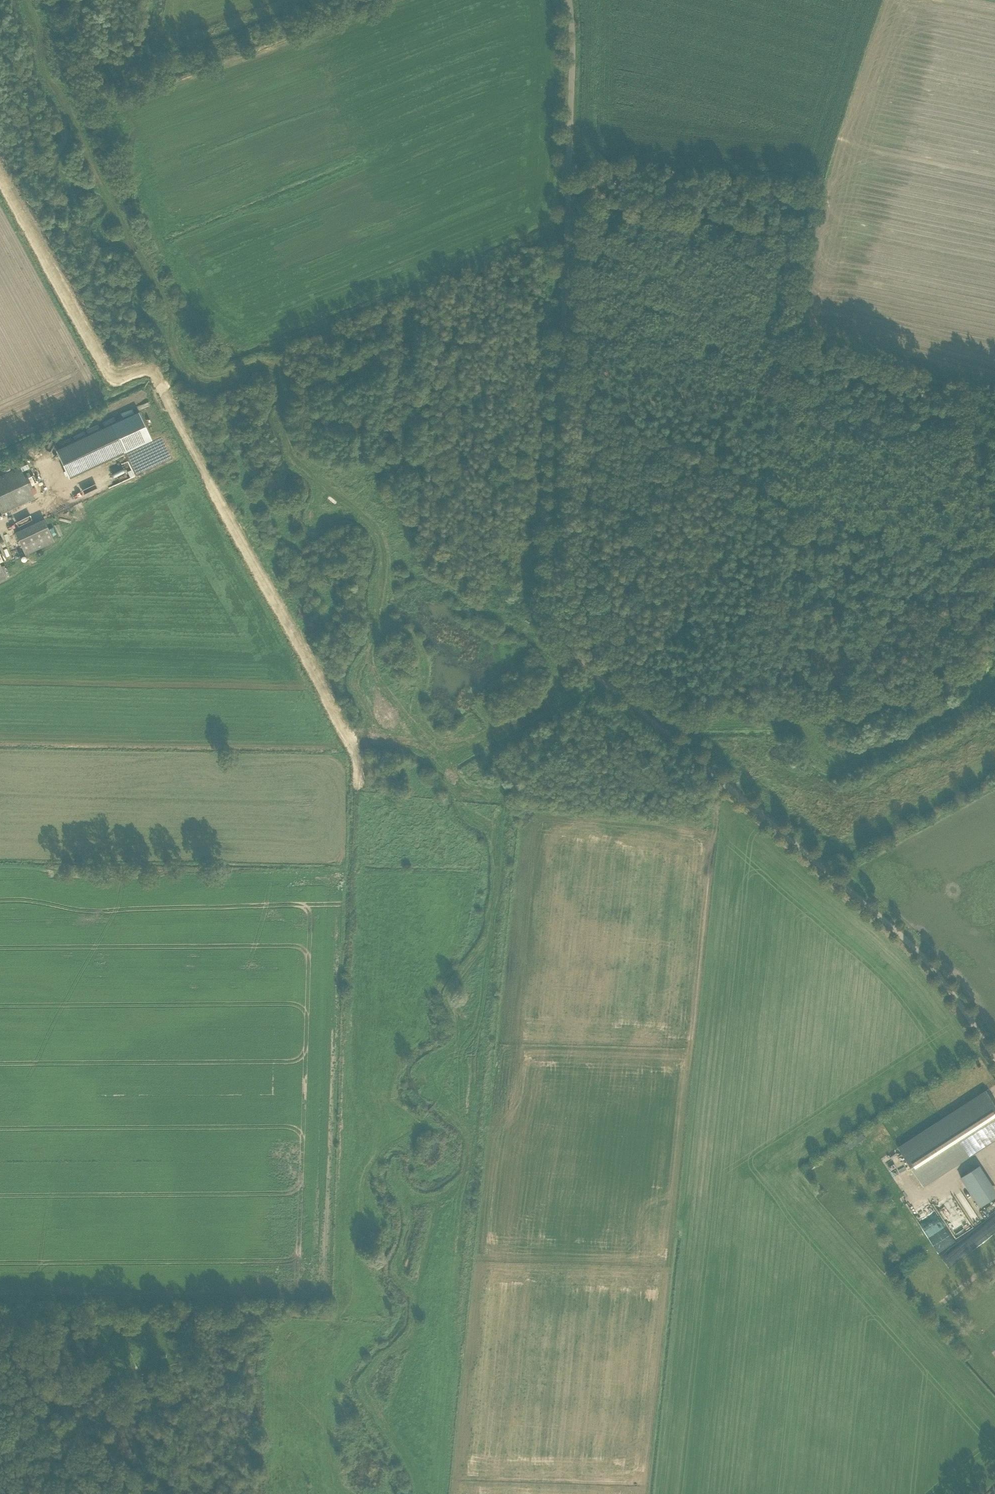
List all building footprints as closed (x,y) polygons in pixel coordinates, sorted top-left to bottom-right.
[(56,450),(69,478),(124,453),(111,425),(56,450)] [(34,499),(19,468),(0,477),(0,514),(34,499)] [(15,532),(25,555),(54,541),(43,519),(15,532)] [(923,1186),(994,1140),(994,1104),(986,1090),(898,1147),(923,1186)] [(978,1166),(961,1177),(980,1207),(994,1197),(994,1193),(978,1166)]
